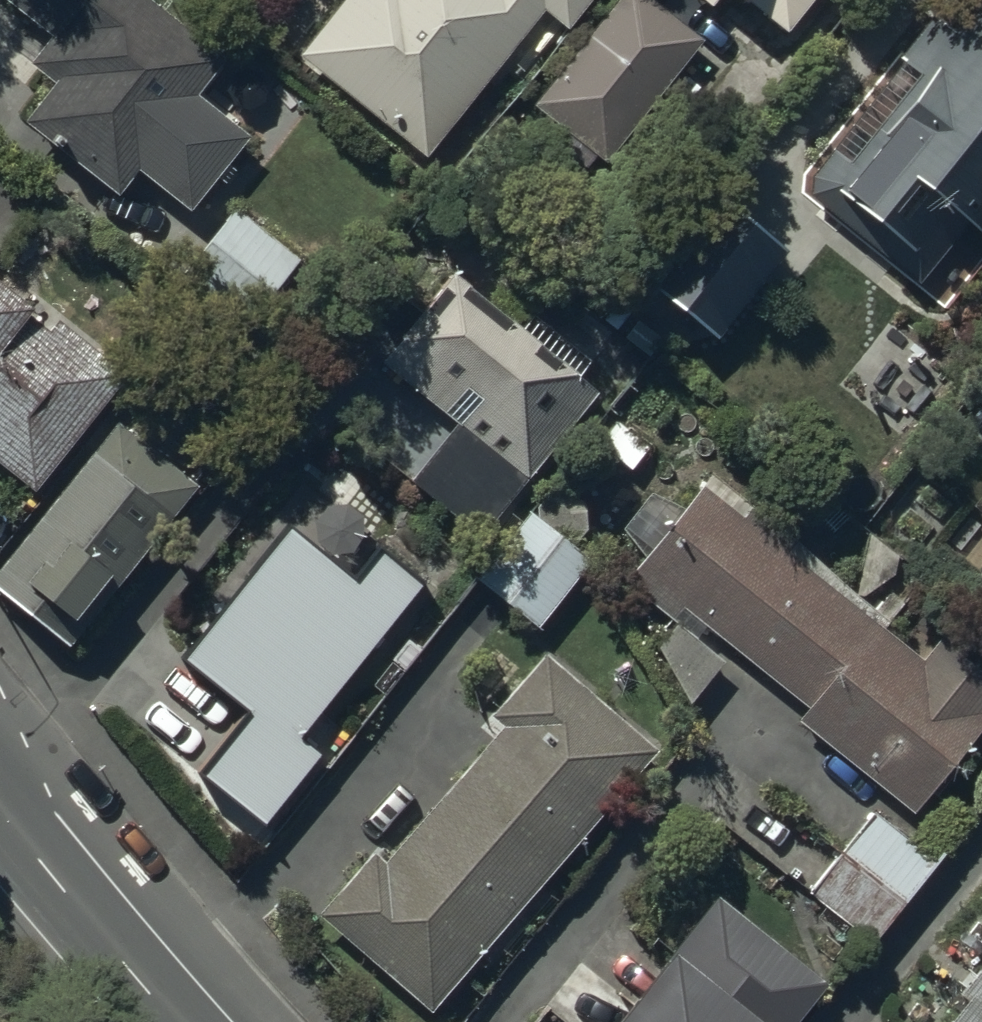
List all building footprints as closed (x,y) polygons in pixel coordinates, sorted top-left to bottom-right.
[(139,0),(0,0),(0,3),(52,44),(30,71),(56,92),(26,130),(119,203),(138,179),(190,219),(217,185),(225,191),(240,172),(233,167),(249,145),(196,103),(224,67),(139,0)] [(560,33),(562,31),(569,36),(596,0),(348,0),(299,62),(426,164),(490,82),(541,18),(560,33)] [(700,46),(642,0),(615,0),(530,112),(606,170),(700,46)] [(742,13),(746,8),(788,42),(821,0),(726,0),(742,13)] [(950,0),(945,0),(898,61),(903,65),(818,174),(817,175),(815,176),(815,177),(814,179),(813,180),(812,181),(811,183),(811,184),(810,186),(810,187),(810,189),(809,190),(809,192),(809,193),(809,195),(809,197),(809,198),(810,200),(810,201),(811,203),(811,204),(812,206),(813,207),(813,208),(814,210),(815,211),(816,212),(817,213),(818,214),(820,216),(821,216),(822,217),(824,218),(825,219),(826,219),(962,313),(981,283),(981,25),(950,0)] [(177,288),(240,338),(308,254),(260,216),(252,226),(237,214),(177,288)] [(526,342),(454,286),(385,373),(456,429),(410,487),(483,544),(595,402),(575,387),(590,368),(538,327),(526,342)] [(30,500),(128,384),(55,322),(42,337),(0,301),(0,474),(30,500)] [(877,301),(820,361),(838,377),(826,389),(847,409),(859,396),(915,448),(957,403),(946,393),(955,383),(908,339),(912,335),(877,301)] [(0,577),(0,601),(68,657),(133,576),(126,571),(156,534),(162,538),(199,492),(119,428),(0,577)] [(391,675),(345,634),(376,596),(427,633),(442,615),(423,599),(433,588),(426,582),(455,548),(354,462),(344,473),(332,462),(315,482),(311,478),(279,516),(283,519),(276,528),(274,527),(219,592),(224,596),(196,628),(230,657),(218,671),(271,716),(286,698),(340,744),(391,675)] [(696,477),(679,499),(678,499),(677,498),(676,498),(675,497),(674,496),(673,496),(672,495),(671,494),(670,494),(669,493),(668,492),(667,492),(666,491),(665,490),(664,490),(663,489),(662,489),(661,488),(660,488),(659,487),(658,486),(657,486),(656,485),(655,485),(654,484),(653,484),(652,483),(651,483),(650,482),(649,481),(648,481),(647,480),(618,519),(619,520),(619,521),(620,522),(620,523),(621,524),(621,525),(622,526),(622,527),(623,528),(623,529),(624,530),(625,531),(625,532),(626,533),(626,534),(627,534),(628,535),(628,536),(629,537),(629,538),(630,539),(631,540),(632,541),(632,542),(633,543),(634,544),(635,545),(636,546),(636,547),(637,548),(638,548),(639,549),(639,550),(640,551),(621,573),(670,615),(652,640),(684,694),(729,638),(802,696),(790,711),(907,804),(981,710),(981,706),(979,704),(981,700),(981,674),(935,636),(921,654),(782,544),(790,534),(745,498),(736,509),(696,477)] [(539,635),(593,569),(528,516),(474,582),(539,635)] [(318,922),(428,1018),(464,979),(475,988),(519,936),(509,928),(549,882),(566,897),(575,887),(557,871),(656,757),(546,662),(492,724),(503,733),(383,872),(371,861),(318,922)] [(938,868),(874,816),(808,898),(873,950),(938,868)] [(629,1021),(806,1021),(830,994),(721,903),(669,965),(674,969),(629,1021)] [(959,1002),(969,1010),(959,1021),(981,1021),(981,972),(959,1002)]
